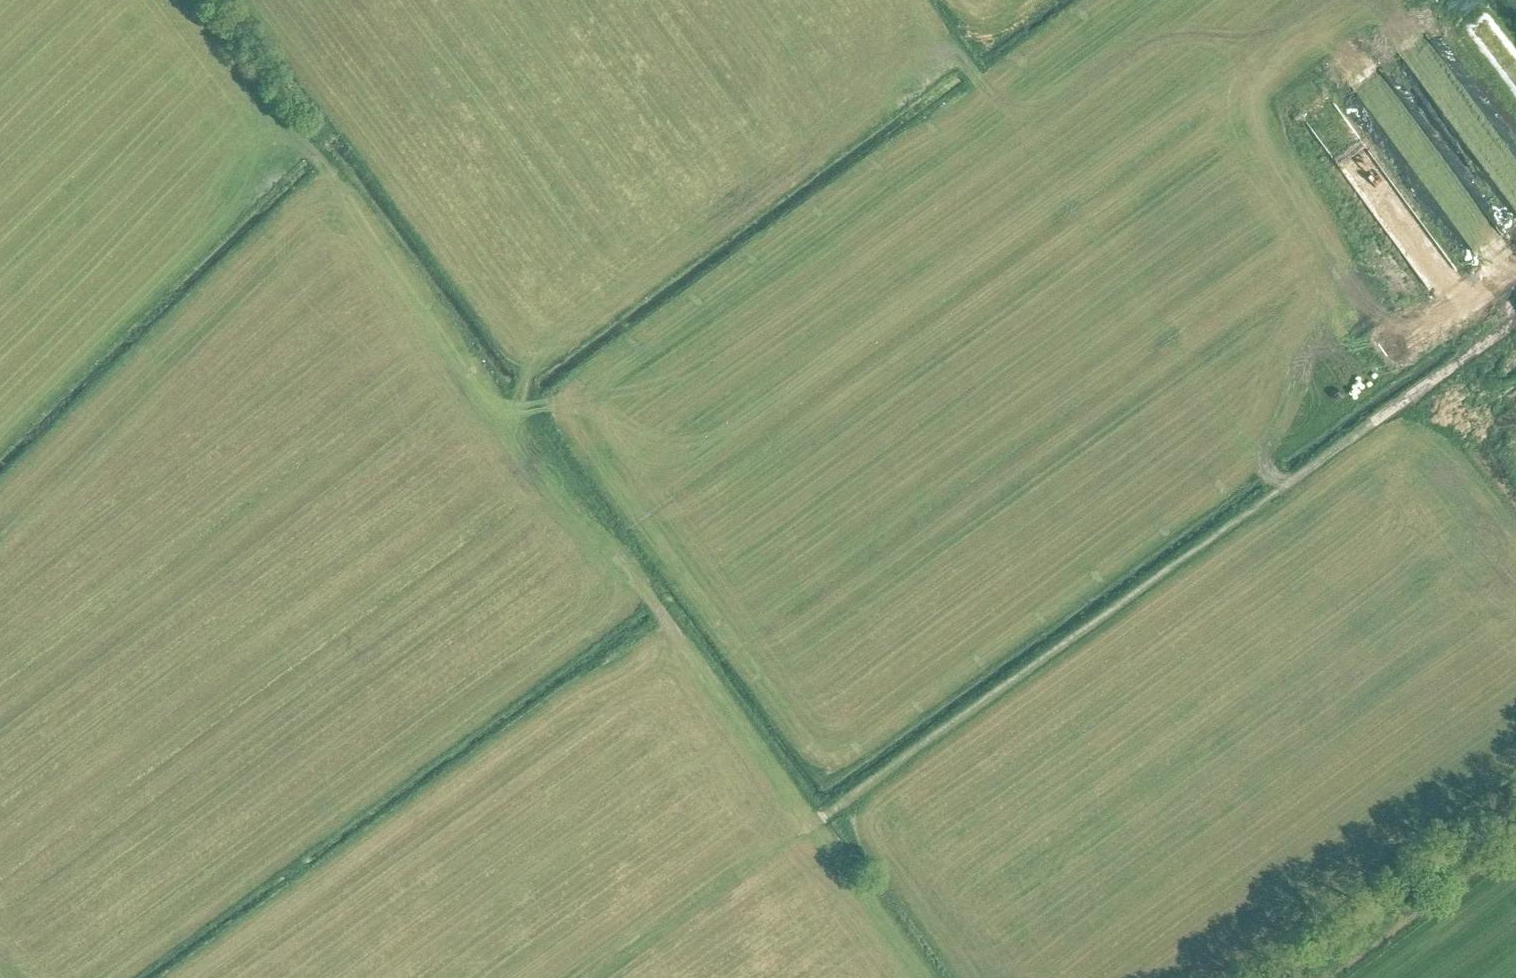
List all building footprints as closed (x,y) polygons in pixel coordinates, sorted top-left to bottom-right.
[(1515,85),(1515,60),(1506,65),(1515,85)]
